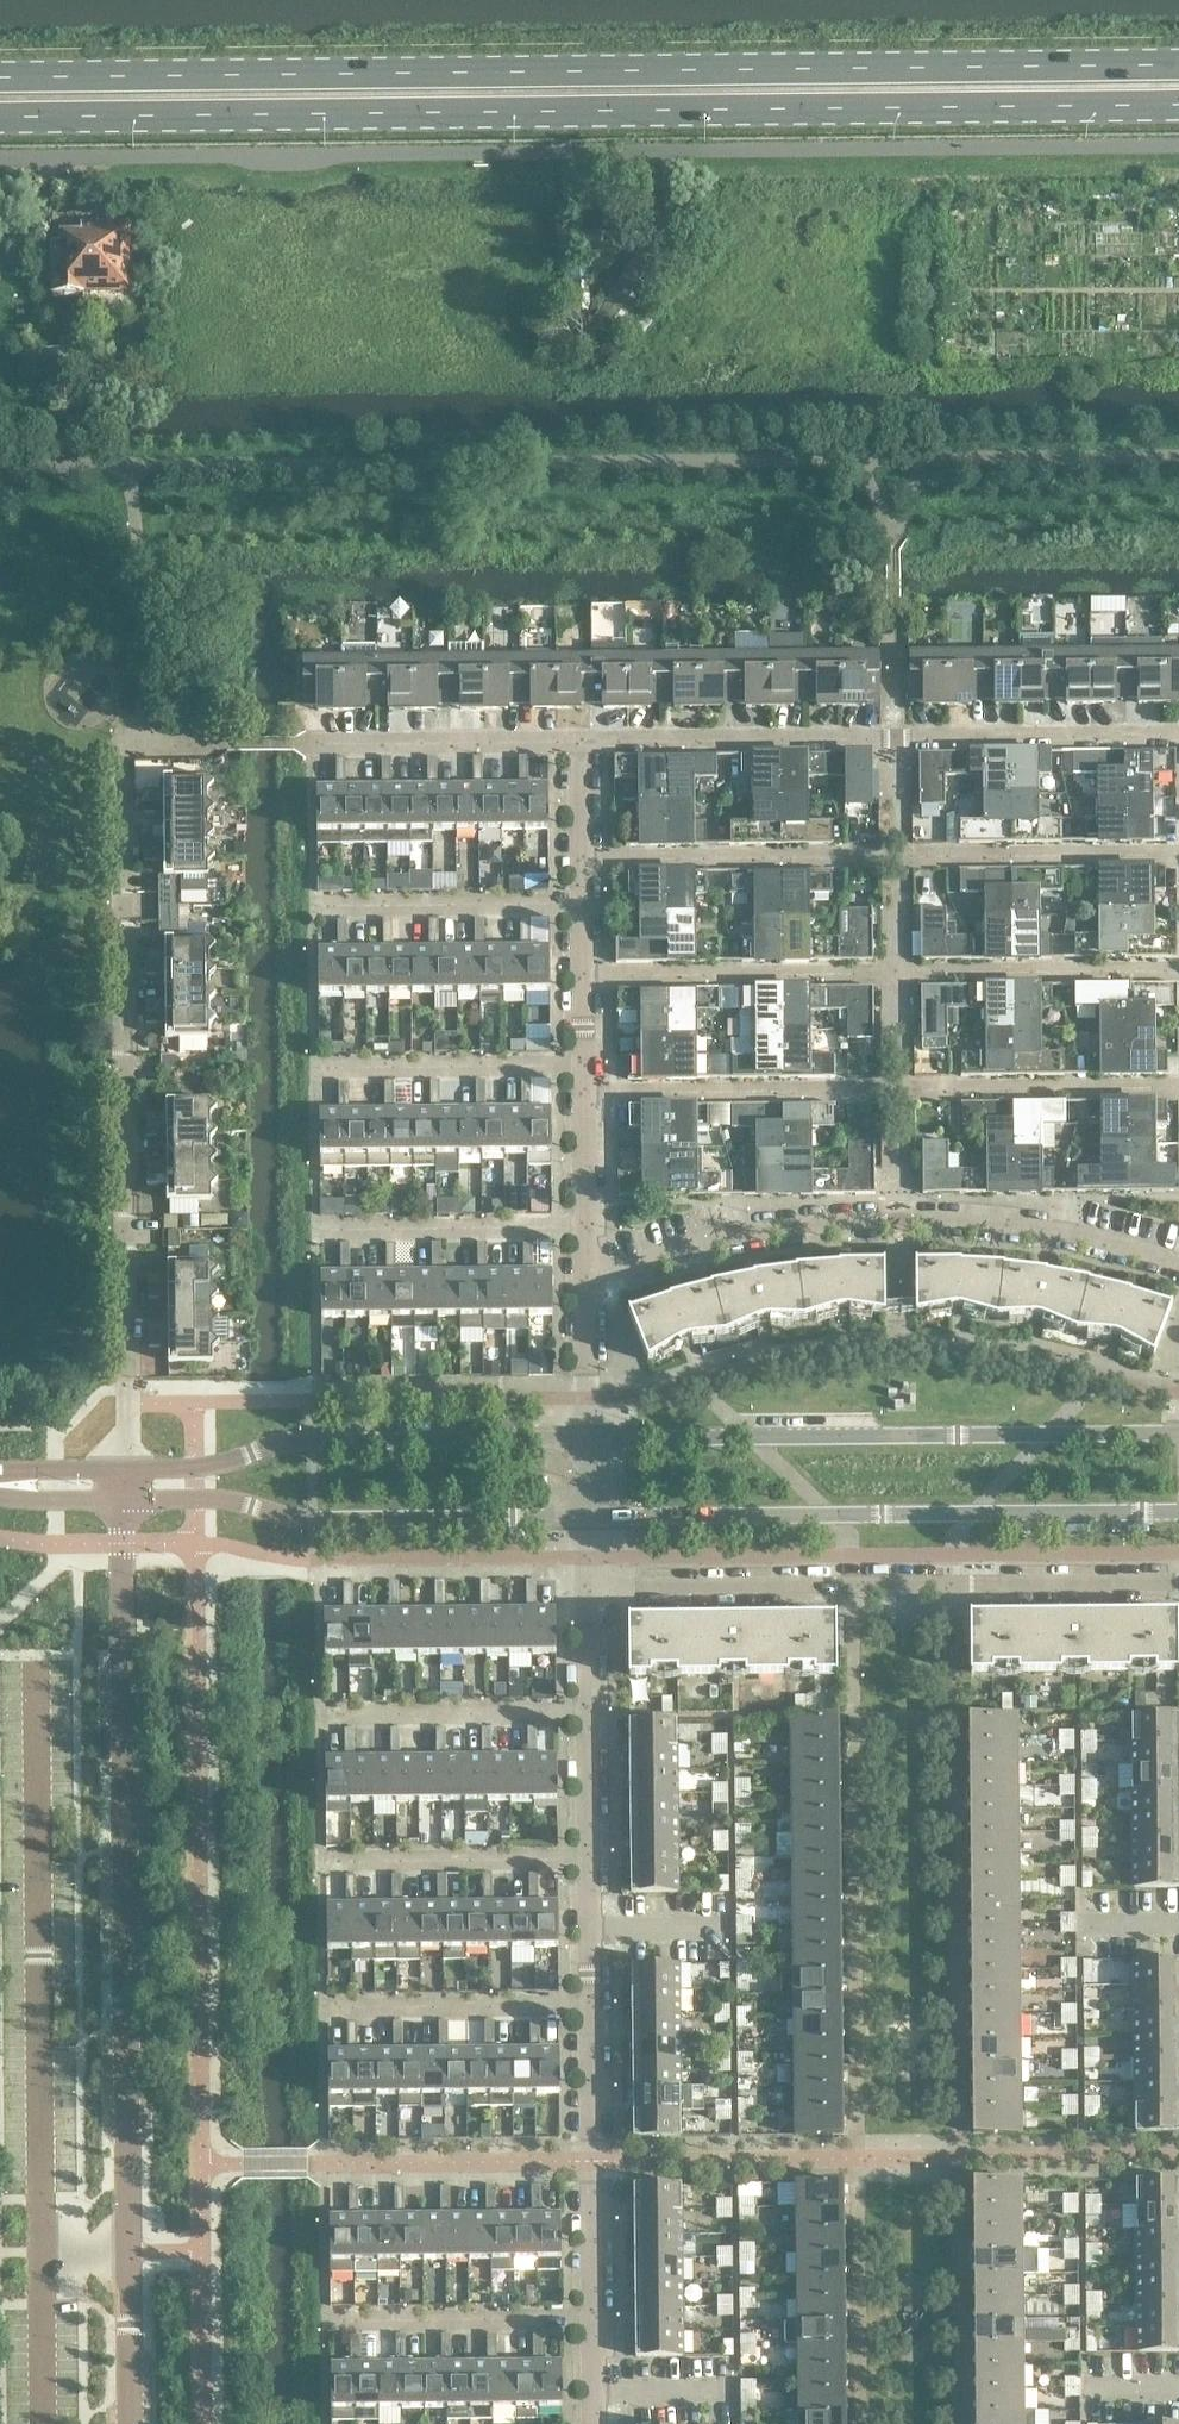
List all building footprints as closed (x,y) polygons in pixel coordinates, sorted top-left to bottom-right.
[(82,244),(53,244),(54,292),(74,292),(82,292),(132,291),(131,223),(82,224),(82,229),(82,244)] [(591,314),(592,267),(609,267),(610,254),(622,254),(622,234),(582,234),(581,254),(566,254),(565,313),(591,314)] [(627,328),(668,260),(644,245),(600,319),(624,333),(627,328)] [(585,329),(584,318),(562,319),(562,329),(585,329)] [(56,383),(57,355),(57,351),(42,351),(41,383),(56,383)] [(69,383),(69,355),(57,355),(56,383),(69,383)] [(1090,704),(1090,646),(1054,647),(1055,699),(1066,698),(1067,704),(1090,704)] [(1126,698),(1125,646),(1090,646),(1090,704),(1114,704),(1114,698),(1126,698)] [(1162,703),(1161,646),(1125,646),(1126,698),(1138,698),(1138,703),(1162,703)] [(1161,646),(1162,703),(1178,703),(1178,646),(1161,646)] [(948,705),(947,648),(912,648),(912,647),(910,647),(911,667),(908,667),(909,700),(924,700),(924,705),(948,705)] [(983,699),(983,647),(947,648),(948,705),(971,705),(971,699),(983,699)] [(1019,705),(1018,647),(983,647),(983,699),(995,699),(995,705),(1019,705)] [(1055,699),(1054,647),(1018,647),(1019,705),(1043,704),(1043,699),(1055,699)] [(880,700),(880,667),(877,667),(877,648),(875,648),(840,649),(841,706),(865,706),(865,700),(880,700)] [(770,707),(769,649),(733,650),(734,702),(746,702),(746,707),(770,707)] [(805,701),(805,649),(769,649),(770,707),(793,707),(793,701),(805,701)] [(841,706),(840,649),(805,649),(805,701),(817,701),(817,706),(841,706)] [(663,702),(662,650),(626,651),(627,708),(651,708),(651,702),(663,702)] [(698,707),(698,650),(662,650),(663,702),(674,702),(675,708),(698,707)] [(734,702),(733,650),(698,650),(698,707),(722,707),(722,702),(734,702)] [(555,709),(555,651),(519,652),(520,704),(532,703),(532,709),(555,709)] [(591,703),(591,651),(555,651),(555,709),(579,709),(579,703),(591,703)] [(627,708),(626,651),(591,651),(591,703),(603,703),(603,708),(627,708)] [(448,704),(448,652),(412,653),(413,710),(437,710),(436,704),(448,704)] [(484,709),(484,652),(448,652),(448,704),(460,704),(460,710),(484,709)] [(520,704),(519,652),(484,652),(484,709),(508,709),(508,704),(520,704)] [(341,711),(341,653),(306,654),(306,653),(304,653),(304,672),(302,672),(302,706),(318,705),(318,711),(341,711)] [(377,705),(377,653),(341,653),(341,711),(365,711),(365,705),(377,705)] [(413,710),(412,653),(377,653),(377,705),(389,705),(389,710),(413,710)] [(1124,799),(1124,751),(1073,752),(1073,775),(1096,775),(1096,799),(1124,799)] [(1153,795),(1152,774),(1174,774),(1174,775),(1176,775),(1175,751),(1124,751),(1124,799),(1153,799),(1153,795)] [(1010,795),(1010,752),(970,753),(970,776),(982,776),(982,795),(1010,795)] [(1050,775),(1050,752),(1010,752),(1010,795),(1038,795),(1038,775),(1050,775)] [(871,806),(871,771),(871,753),(820,754),(820,777),(845,777),(845,805),(870,805),(870,806),(871,806)] [(945,804),(945,776),(970,776),(970,753),(919,753),(919,805),(921,805),(921,804),(945,804)] [(780,797),(780,754),(740,755),(740,778),(752,778),(752,797),(780,797)] [(820,777),(820,754),(780,754),(780,797),(808,797),(808,777),(820,777)] [(666,803),(666,755),(614,756),(614,780),(616,780),(616,779),(638,779),(638,803),(666,803)] [(694,803),(694,778),(717,778),(717,755),(666,755),(666,803),(694,803)] [(528,771),(528,756),(519,757),(519,771),(528,771)] [(437,772),(437,757),(427,757),(427,772),(437,772)] [(482,771),(482,757),(473,757),(473,771),(482,771)] [(345,772),(345,758),(336,758),(336,772),(345,772)] [(391,772),(391,758),(382,758),(382,772),(391,772)] [(483,785),(482,771),(473,771),(473,786),(478,785),(483,785)] [(528,785),(528,771),(519,771),(519,785),(524,785),(528,785)] [(346,787),(345,772),(336,772),(336,787),(341,787),(346,787)] [(391,786),(391,772),(382,772),(382,786),(387,786),(391,786)] [(437,786),(437,772),(427,772),(427,786),(432,786),(437,786)] [(207,791),(214,784),(207,777),(207,776),(163,776),(163,797),(160,797),(154,791),(144,791),(144,802),(208,802),(207,791)] [(478,785),(473,786),(455,786),(455,831),(478,831),(478,785)] [(501,785),(483,785),(478,785),(478,831),(501,831),(501,785)] [(524,785),(519,785),(501,785),(501,831),(524,830),(524,785)] [(548,785),(528,785),(524,785),(524,830),(548,830),(548,785)] [(364,786),(346,787),(341,787),(341,844),(364,844),(364,786)] [(387,786),(382,786),(364,786),(364,844),(387,843),(387,786)] [(409,786),(391,786),(387,786),(387,843),(410,843),(409,786)] [(432,786),(427,786),(409,786),(410,843),(433,843),(433,831),(432,786)] [(455,786),(437,786),(432,786),(433,831),(455,831),(455,786)] [(341,787),(336,787),(317,787),(317,844),(341,844),(341,787)] [(1011,843),(1010,795),(982,795),(982,820),(959,820),(959,842),(959,843),(1011,843)] [(1039,819),(1038,795),(1010,795),(1011,843),(1062,842),(1062,819),(1039,819)] [(780,845),(780,797),(752,797),(752,822),(729,822),(729,845),(780,845)] [(808,821),(808,797),(780,797),(780,845),(833,844),(832,843),(832,821),(808,821)] [(1125,842),(1124,799),(1096,799),(1097,819),(1085,819),(1085,842),(1125,842)] [(1165,840),(1165,818),(1153,818),(1153,802),(1153,799),(1124,799),(1125,842),(1166,841),(1166,840),(1165,840)] [(208,815),(214,808),(208,802),(144,802),(144,813),(154,813),(160,807),(163,807),(163,826),(208,826),(208,815)] [(666,846),(666,803),(638,803),(638,823),(626,823),(626,845),(626,846),(666,846)] [(706,846),(706,822),(694,822),(694,803),(666,803),(666,846),(706,846)] [(208,839),(214,833),(208,826),(163,826),(164,845),(160,845),(154,840),(144,840),(144,851),(208,850),(208,839)] [(208,864),(215,857),(208,850),(144,851),(144,862),(154,862),(160,856),(164,856),(164,876),(186,876),(205,876),(208,876),(208,864)] [(1039,916),(1039,892),(1063,892),(1062,868),(1011,869),(1011,916),(1039,916)] [(1125,911),(1125,868),(1085,868),(1085,892),(1097,892),(1097,911),(1125,911)] [(1165,891),(1165,869),(1166,869),(1166,868),(1125,868),(1125,911),(1153,911),(1153,891),(1165,891)] [(1011,916),(1011,869),(959,869),(959,871),(960,871),(960,892),(983,892),(983,917),(1011,916)] [(809,918),(809,894),(832,894),(832,872),(833,872),(833,870),(781,871),(781,918),(809,918)] [(781,918),(781,871),(729,871),(729,895),(753,894),(753,919),(781,918)] [(528,872),(527,886),(552,886),(552,873),(528,872)] [(667,915),(667,872),(626,872),(626,874),(627,874),(627,896),(639,896),(639,915),(667,915)] [(707,895),(707,872),(667,872),(667,915),(695,915),(695,895),(707,895)] [(436,874),(436,887),(456,887),(456,874),(436,874)] [(205,891),(205,876),(186,876),(186,891),(205,891)] [(176,907),(175,891),(163,891),(163,907),(176,907)] [(176,923),(176,907),(163,907),(163,923),(176,923)] [(873,961),(873,939),(872,908),(871,909),(846,909),(846,938),(809,938),(809,918),(781,918),(781,961),(873,961)] [(946,937),(946,909),(922,909),(922,908),(920,908),(920,960),(972,960),(972,936),(946,937)] [(1126,958),(1125,911),(1097,911),(1098,935),(1074,936),(1074,959),(1126,958)] [(1154,935),(1153,911),(1125,911),(1126,958),(1177,958),(1177,934),(1175,934),(1175,935),(1154,935)] [(667,962),(667,915),(639,915),(639,939),(617,940),(617,939),(616,939),(616,963),(667,962)] [(695,939),(695,915),(667,915),(667,962),(719,962),(718,939),(695,939)] [(1012,959),(1011,916),(983,917),(983,936),(972,936),(972,960),(1012,959)] [(1052,959),(1052,936),(1040,936),(1039,916),(1011,916),(1012,959),(1052,959)] [(530,933),(529,918),(520,918),(520,933),(530,933)] [(781,961),(781,918),(753,919),(753,938),(741,938),(741,962),(781,961)] [(393,934),(392,919),(383,920),(383,934),(393,934)] [(438,933),(438,919),(429,919),(429,933),(438,933)] [(484,933),(484,919),(474,919),(474,933),(484,933)] [(347,934),(347,920),(337,920),(337,934),(347,934)] [(206,938),(206,923),(186,923),(187,938),(206,938)] [(438,948),(438,933),(429,933),(429,948),(434,948),(438,948)] [(484,947),(484,933),(474,933),(475,947),(479,947),(484,947)] [(530,947),(530,933),(520,933),(520,947),(525,947),(530,947)] [(347,948),(347,934),(337,934),(338,949),(342,948),(347,948)] [(393,948),(393,934),(383,934),(383,948),(388,948),(393,948)] [(209,953),(215,946),(209,939),(209,938),(206,938),(187,938),(164,938),(165,959),(161,959),(155,953),(145,953),(145,964),(209,964),(209,953)] [(456,947),(438,948),(434,948),(434,993),(457,993),(456,947)] [(479,947),(475,947),(456,947),(457,993),(480,993),(479,947)] [(502,947),(484,947),(479,947),(480,993),(480,1004),(503,1004),(503,992),(502,947)] [(525,947),(520,947),(502,947),(503,992),(525,992),(525,947)] [(549,947),(530,947),(525,947),(525,992),(550,992),(549,947)] [(342,948),(338,949),(318,949),(318,994),(343,994),(342,948)] [(365,948),(347,948),(342,948),(343,994),(365,994),(365,948)] [(388,948),(383,948),(365,948),(365,994),(388,993),(388,948)] [(411,948),(393,948),(388,948),(388,993),(411,993),(411,948)] [(434,948),(429,948),(411,948),(411,993),(434,993),(434,948)] [(209,977),(216,970),(209,964),(145,964),(145,975),(155,975),(161,969),(165,969),(165,988),(209,988),(209,977)] [(1155,1032),(1154,1008),(1176,1007),(1176,1008),(1178,1008),(1177,984),(1126,985),(1127,1032),(1155,1032)] [(1012,1028),(1012,985),(972,986),(972,1009),(984,1009),(984,1029),(1012,1028)] [(1052,1008),(1052,985),(1012,985),(1012,1028),(1040,1028),(1040,1009),(1052,1008)] [(1127,1032),(1126,985),(1075,985),(1075,1008),(1098,1008),(1098,1032),(1127,1032)] [(947,1037),(947,1009),(972,1009),(972,986),(921,986),(921,1038),(923,1038),(947,1037)] [(822,1010),(822,987),(782,988),(782,1031),(810,1030),(810,1011),(822,1010)] [(874,1039),(873,1009),(873,987),(822,987),(822,1010),(847,1010),(847,1038),(872,1038),(872,1039),(874,1039)] [(209,1001),(216,994),(209,988),(165,988),(165,1007),(161,1007),(155,1002),(145,1002),(146,1013),(209,1012),(209,1001)] [(696,1036),(696,1012),(719,1011),(719,988),(668,989),(668,1036),(696,1036)] [(782,988),(742,988),(742,1011),(754,1011),(754,1031),(782,1031),(782,988)] [(668,1036),(668,989),(616,989),(616,1013),(618,1013),(618,1012),(640,1012),(640,1037),(668,1036)] [(210,1026),(216,1019),(209,1012),(146,1013),(146,1024),(156,1024),(162,1018),(165,1018),(165,1038),(210,1038),(210,1026)] [(553,1050),(554,1023),(528,1022),(528,1049),(553,1050)] [(1013,1076),(1012,1028),(984,1029),(985,1053),(961,1053),(961,1075),(961,1076),(1013,1076)] [(1041,1053),(1040,1028),(1012,1028),(1013,1076),(1064,1076),(1064,1052),(1041,1053)] [(810,1055),(810,1030),(782,1031),(782,1078),(835,1078),(835,1076),(834,1076),(834,1054),(810,1055)] [(782,1078),(782,1031),(754,1031),(754,1055),(731,1055),(731,1079),(782,1078)] [(1127,1075),(1127,1032),(1098,1032),(1099,1052),(1087,1052),(1087,1076),(1127,1075)] [(1167,1073),(1167,1052),(1155,1052),(1155,1032),(1127,1032),(1127,1075),(1168,1075),(1168,1073),(1167,1073)] [(668,1079),(668,1036),(640,1037),(640,1056),(628,1056),(628,1078),(628,1080),(668,1079)] [(708,1079),(708,1056),(696,1056),(696,1036),(668,1036),(668,1079),(708,1079)] [(485,1095),(485,1080),(476,1080),(476,1095),(485,1095)] [(531,1094),(531,1080),(521,1080),(522,1094),(531,1094)] [(394,1095),(394,1081),(384,1081),(385,1096),(394,1095)] [(440,1095),(440,1081),(430,1081),(430,1095),(440,1095)] [(348,1096),(348,1082),(339,1082),(339,1096),(348,1096)] [(531,1109),(531,1094),(522,1094),(522,1109),(526,1109),(531,1109)] [(394,1110),(394,1095),(385,1096),(385,1110),(389,1110),(394,1110)] [(440,1109),(440,1095),(430,1095),(430,1109),(435,1109),(440,1109)] [(485,1109),(485,1095),(476,1095),(476,1109),(481,1109),(485,1109)] [(348,1110),(348,1096),(339,1096),(339,1110),(344,1110),(348,1110)] [(210,1114),(217,1108),(210,1101),(210,1100),(166,1100),(166,1121),(162,1121),(156,1115),(146,1115),(147,1126),(210,1125),(210,1114)] [(1128,1144),(1127,1101),(1087,1102),(1087,1125),(1099,1125),(1099,1144),(1128,1144)] [(1167,1124),(1167,1103),(1168,1103),(1168,1101),(1127,1101),(1128,1144),(1156,1144),(1155,1124),(1167,1124)] [(1013,1150),(1013,1102),(961,1103),(961,1104),(962,1104),(962,1126),(985,1126),(985,1150),(1013,1150)] [(1042,1149),(1041,1125),(1065,1125),(1064,1102),(1013,1102),(1013,1150),(1042,1149)] [(783,1152),(783,1104),(731,1105),(731,1128),(755,1128),(755,1152),(783,1152)] [(811,1152),(811,1127),(834,1127),(834,1105),(835,1105),(835,1104),(783,1104),(783,1152),(811,1152)] [(669,1148),(669,1105),(628,1106),(628,1107),(629,1107),(629,1129),(641,1129),(641,1148),(669,1148)] [(709,1128),(709,1105),(669,1105),(669,1148),(697,1148),(697,1128),(709,1128)] [(551,1108),(531,1109),(526,1109),(527,1154),(551,1154),(551,1108)] [(435,1109),(430,1109),(412,1110),(413,1155),(435,1155),(435,1109)] [(458,1109),(440,1109),(435,1109),(435,1155),(458,1154),(458,1109)] [(481,1109),(476,1109),(458,1109),(458,1154),(481,1154),(481,1109)] [(504,1109),(485,1109),(481,1109),(481,1154),(504,1154),(504,1109)] [(526,1109),(522,1109),(504,1109),(504,1154),(527,1154),(526,1109)] [(344,1110),(339,1110),(320,1110),(320,1168),(344,1167),(344,1110)] [(367,1110),(348,1110),(344,1110),(344,1167),(367,1167),(367,1110)] [(389,1110),(385,1110),(367,1110),(367,1167),(390,1167),(390,1155),(389,1110)] [(412,1110),(394,1110),(389,1110),(390,1155),(413,1155),(412,1110)] [(211,1139),(217,1132),(210,1125),(147,1126),(147,1137),(157,1137),(163,1131),(166,1131),(166,1150),(211,1150),(211,1139)] [(948,1170),(948,1142),(924,1142),(924,1141),(922,1141),(922,1193),(974,1193),(974,1170),(948,1170)] [(875,1194),(874,1142),(873,1142),(873,1143),(848,1143),(848,1171),(823,1171),(823,1194),(875,1194)] [(1128,1192),(1128,1144),(1099,1144),(1100,1169),(1076,1169),(1077,1192),(1128,1192)] [(1156,1144),(1128,1144),(1128,1192),(1178,1191),(1178,1167),(1177,1167),(1177,1168),(1156,1168),(1156,1144)] [(669,1196),(669,1148),(641,1148),(641,1173),(619,1173),(619,1172),(618,1172),(618,1196),(669,1196)] [(697,1172),(697,1148),(669,1148),(669,1196),(721,1195),(721,1172),(697,1172)] [(1054,1192),(1054,1169),(1042,1169),(1042,1149),(1013,1150),(1014,1193),(1054,1192)] [(211,1163),(217,1156),(211,1150),(166,1150),(166,1169),(163,1169),(157,1163),(147,1164),(147,1175),(211,1174),(211,1163)] [(1014,1193),(1013,1150),(985,1150),(986,1170),(974,1170),(974,1193),(1014,1193)] [(783,1195),(783,1152),(755,1152),(755,1172),(743,1172),(743,1195),(783,1195)] [(823,1194),(823,1171),(811,1171),(811,1152),(783,1152),(783,1195),(823,1194)] [(211,1187),(218,1181),(211,1174),(147,1175),(147,1185),(157,1185),(163,1180),(167,1180),(167,1200),(211,1200),(211,1187)] [(183,1226),(198,1226),(198,1215),(183,1215),(183,1226)] [(487,1257),(487,1242),(477,1242),(477,1257),(487,1257)] [(532,1256),(532,1242),(523,1242),(523,1256),(532,1256)] [(395,1257),(395,1243),(386,1243),(386,1257),(395,1257)] [(441,1257),(441,1243),(431,1243),(432,1257),(441,1257)] [(350,1258),(350,1244),(340,1244),(340,1258),(350,1258)] [(533,1270),(532,1256),(523,1256),(523,1271),(528,1271),(533,1270)] [(395,1272),(395,1257),(386,1257),(386,1272),(391,1272),(395,1272)] [(441,1271),(441,1257),(432,1257),(432,1271),(436,1271),(441,1271)] [(487,1271),(487,1257),(477,1257),(477,1271),(482,1271),(487,1271)] [(350,1272),(350,1258),(340,1258),(340,1272),(345,1272),(350,1272)] [(212,1276),(218,1270),(212,1263),(212,1262),(167,1262),(168,1282),(164,1283),(158,1277),(148,1277),(148,1288),(212,1287),(212,1276)] [(848,1310),(884,1315),(884,1263),(883,1263),(883,1265),(838,1265),(839,1266),(795,1269),(796,1271),(803,1321),(837,1311),(848,1310)] [(915,1263),(915,1306),(915,1315),(951,1309),(963,1310),(996,1319),(1004,1269),(1004,1268),(960,1265),(961,1264),(916,1264),(916,1263),(915,1263)] [(1075,1333),(1088,1284),(1089,1283),(1046,1275),(1046,1274),(1004,1269),(996,1319),(1032,1317),(1042,1319),(1075,1333)] [(552,1270),(533,1270),(528,1271),(528,1316),(552,1316),(552,1270)] [(414,1271),(395,1272),(391,1272),(391,1317),(414,1317),(414,1271)] [(436,1271),(432,1271),(414,1271),(414,1317),(437,1317),(436,1271)] [(459,1271),(441,1271),(436,1271),(437,1317),(460,1316),(459,1271)] [(482,1271),(477,1271),(459,1271),(460,1316),(483,1316),(482,1271)] [(505,1271),(487,1271),(482,1271),(483,1316),(505,1316),(505,1271)] [(528,1271),(523,1271),(505,1271),(505,1316),(528,1316),(528,1271)] [(803,1321),(796,1271),(753,1277),(753,1278),(711,1286),(711,1288),(725,1336),(757,1322),(768,1320),(803,1321)] [(345,1272),(340,1272),(321,1272),(321,1318),(346,1317),(345,1272)] [(368,1272),(350,1272),(345,1272),(346,1317),(368,1317),(368,1272)] [(391,1272),(386,1272),(368,1272),(368,1317),(391,1317),(391,1272)] [(1153,1357),(1171,1307),(1170,1306),(1170,1308),(1130,1296),(1130,1294),(1088,1284),(1075,1333),(1110,1336),(1121,1339),(1153,1357)] [(212,1301),(219,1294),(212,1287),(148,1288),(148,1299),(158,1299),(164,1293),(168,1293),(168,1312),(212,1312),(212,1301)] [(725,1336),(711,1288),(669,1298),(670,1300),(630,1313),(629,1311),(628,1312),(648,1361),(679,1343),(690,1339),(725,1336)] [(212,1325),(219,1318),(212,1312),(168,1312),(168,1331),(164,1331),(158,1325),(148,1325),(148,1336),(212,1336),(212,1325)] [(212,1349),(219,1342),(212,1336),(148,1336),(149,1347),(159,1347),(164,1342),(168,1342),(168,1362),(213,1361),(212,1349)] [(536,1595),(535,1580),(526,1580),(526,1595),(536,1595)] [(399,1596),(398,1581),(389,1581),(389,1596),(399,1596)] [(444,1595),(444,1581),(435,1581),(435,1595),(444,1595)] [(490,1595),(490,1581),(480,1581),(481,1595),(490,1595)] [(353,1596),(353,1582),(343,1582),(344,1596),(353,1596)] [(444,1610),(444,1595),(435,1595),(435,1610),(440,1610),(444,1610)] [(490,1609),(490,1595),(481,1595),(481,1609),(485,1609),(490,1609)] [(536,1609),(536,1595),(526,1595),(526,1609),(531,1609),(536,1609)] [(353,1610),(353,1596),(344,1596),(344,1610),(348,1610),(353,1610)] [(399,1610),(399,1596),(389,1596),(389,1610),(394,1610),(399,1610)] [(463,1609),(444,1610),(440,1610),(440,1655),(463,1655),(463,1609)] [(485,1609),(481,1609),(463,1609),(463,1655),(486,1654),(485,1609)] [(508,1609),(490,1609),(485,1609),(486,1654),(509,1654),(508,1609)] [(531,1609),(526,1609),(508,1609),(509,1654),(531,1654),(531,1609)] [(555,1609),(536,1609),(531,1609),(531,1654),(556,1654),(555,1609)] [(348,1610),(344,1610),(324,1611),(324,1656),(349,1656),(348,1610)] [(371,1610),(353,1610),(348,1610),(349,1656),(372,1655),(371,1610)] [(394,1610),(389,1610),(371,1610),(372,1655),(394,1655),(394,1610)] [(417,1610),(399,1610),(394,1610),(394,1655),(417,1655),(417,1610)] [(440,1610),(435,1610),(417,1610),(417,1655),(440,1655),(440,1610)] [(177,1631),(177,1612),(161,1612),(161,1631),(177,1631)] [(1178,1670),(1177,1642),(1177,1615),(969,1617),(970,1672),(1178,1670)] [(836,1673),(836,1645),(836,1618),(628,1620),(629,1675),(836,1673)] [(1145,1708),(1144,1693),(1135,1693),(1135,1708),(1145,1708)] [(1012,1709),(1012,1695),(1002,1695),(1002,1710),(1012,1709)] [(804,1711),(804,1696),(794,1696),(795,1711),(804,1711)] [(671,1713),(671,1697),(661,1697),(662,1713),(671,1713)] [(1178,1741),(1178,1715),(1131,1715),(1132,1741),(1178,1741)] [(1016,1740),(1016,1716),(970,1717),(970,1741),(1016,1740)] [(837,1742),(837,1718),(791,1719),(791,1743),(837,1742)] [(747,1733),(747,1719),(733,1719),(733,1733),(747,1733)] [(676,1745),(676,1720),(629,1720),(629,1746),(676,1745)] [(491,1742),(491,1727),(482,1727),(482,1742),(491,1742)] [(537,1741),(537,1727),(527,1727),(528,1741),(537,1741)] [(400,1742),(400,1728),(390,1728),(391,1742),(400,1742)] [(445,1742),(445,1728),(436,1728),(436,1742),(445,1742)] [(354,1743),(354,1729),(345,1729),(345,1743),(354,1743)] [(1074,1740),(1074,1730),(1058,1730),(1058,1740),(1074,1740)] [(1096,1741),(1096,1732),(1080,1732),(1080,1741),(1096,1741)] [(749,1733),(747,1733),(733,1733),(733,1743),(749,1743),(749,1733)] [(727,1745),(727,1735),(711,1735),(711,1745),(727,1745)] [(1016,1763),(1016,1740),(970,1741),(971,1764),(1016,1763)] [(1074,1750),(1074,1740),(1058,1740),(1058,1750),(1074,1750)] [(537,1755),(537,1741),(528,1741),(528,1756),(532,1756),(537,1755)] [(1096,1751),(1096,1741),(1080,1741),(1080,1751),(1096,1751)] [(1178,1765),(1178,1741),(1132,1741),(1132,1765),(1178,1765)] [(400,1757),(400,1742),(391,1742),(391,1757),(395,1757),(400,1757)] [(446,1756),(445,1742),(436,1742),(436,1756),(441,1756),(446,1756)] [(491,1756),(491,1742),(482,1742),(482,1756),(487,1756),(491,1756)] [(837,1765),(837,1742),(791,1743),(792,1765),(837,1765)] [(354,1757),(354,1743),(345,1743),(345,1757),(350,1757),(354,1757)] [(749,1753),(749,1743),(733,1743),(733,1753),(749,1753)] [(676,1769),(676,1745),(629,1746),(629,1770),(676,1769)] [(727,1754),(727,1745),(711,1745),(711,1755),(727,1754)] [(556,1755),(537,1755),(532,1756),(533,1801),(557,1800),(556,1755)] [(418,1756),(400,1757),(395,1757),(396,1802),(419,1802),(418,1756)] [(441,1756),(436,1756),(418,1756),(419,1802),(441,1802),(441,1756)] [(464,1756),(446,1756),(441,1756),(441,1802),(464,1801),(464,1756)] [(487,1756),(482,1756),(464,1756),(464,1801),(487,1801),(487,1756)] [(509,1756),(491,1756),(487,1756),(487,1801),(510,1801),(509,1756)] [(532,1756),(528,1756),(509,1756),(510,1801),(533,1801),(532,1756)] [(350,1757),(345,1757),(325,1757),(326,1803),(350,1802),(350,1757)] [(372,1757),(354,1757),(350,1757),(350,1802),(373,1802),(372,1757)] [(395,1757),(391,1757),(372,1757),(373,1802),(396,1802),(395,1757)] [(1016,1786),(1016,1763),(971,1764),(971,1787),(1016,1786)] [(838,1788),(837,1765),(792,1765),(792,1788),(838,1788)] [(1178,1789),(1178,1765),(1132,1765),(1132,1790),(1178,1789)] [(676,1794),(676,1769),(629,1770),(630,1794),(676,1794)] [(1074,1786),(1074,1776),(1058,1776),(1058,1786),(1074,1786)] [(750,1789),(749,1779),(734,1779),(734,1789),(750,1789)] [(1096,1790),(1096,1780),(1081,1780),(1081,1790),(1096,1790)] [(727,1793),(727,1783),(711,1784),(712,1793),(727,1793)] [(1017,1809),(1016,1786),(971,1787),(971,1809),(1017,1809)] [(1074,1795),(1074,1786),(1058,1786),(1058,1796),(1074,1795)] [(838,1811),(838,1788),(792,1788),(792,1811),(838,1811)] [(750,1799),(750,1789),(734,1789),(734,1799),(750,1799)] [(1178,1789),(1132,1790),(1132,1814),(1178,1813),(1178,1806),(1178,1789)] [(1097,1800),(1096,1790),(1081,1790),(1081,1800),(1097,1800)] [(727,1803),(727,1793),(712,1793),(712,1803),(727,1803)] [(677,1818),(676,1794),(630,1794),(630,1819),(677,1818)] [(1017,1832),(1017,1809),(971,1809),(971,1832),(1017,1832)] [(838,1834),(838,1811),(792,1811),(792,1834),(838,1834)] [(1132,1814),(1133,1838),(1178,1838),(1178,1813),(1132,1814)] [(677,1842),(677,1818),(630,1819),(630,1843),(677,1842)] [(1074,1831),(1074,1822),(1059,1822),(1059,1832),(1074,1831)] [(750,1835),(750,1825),(734,1825),(734,1835),(750,1835)] [(1097,1838),(1097,1829),(1081,1829),(1081,1839),(1097,1838)] [(1075,1841),(1074,1831),(1059,1832),(1059,1841),(1075,1841)] [(728,1842),(728,1832),(712,1832),(712,1842),(728,1842)] [(1017,1855),(1017,1832),(971,1832),(971,1855),(1017,1855)] [(838,1856),(838,1834),(792,1834),(793,1857),(838,1856)] [(750,1844),(750,1835),(734,1835),(734,1844),(750,1844)] [(1097,1848),(1097,1838),(1081,1839),(1081,1848),(1097,1848)] [(1133,1838),(1133,1862),(1178,1862),(1178,1838),(1133,1838)] [(677,1867),(677,1842),(630,1843),(630,1867),(677,1867)] [(728,1852),(728,1842),(712,1842),(712,1852),(728,1852)] [(1017,1878),(1017,1855),(971,1855),(972,1878),(1017,1878)] [(838,1879),(838,1856),(793,1857),(793,1880),(838,1879)] [(1133,1862),(1133,1888),(1178,1888),(1178,1862),(1133,1862)] [(677,1892),(677,1867),(630,1867),(631,1893),(677,1892)] [(1075,1877),(1075,1867),(1059,1867),(1059,1877),(1075,1877)] [(751,1880),(750,1870),(735,1871),(735,1880),(751,1880)] [(538,1888),(538,1873),(529,1874),(529,1888),(538,1888)] [(1092,1888),(1091,1873),(1082,1873),(1082,1888),(1092,1888)] [(447,1889),(447,1874),(437,1874),(437,1889),(447,1889)] [(492,1888),(492,1874),(483,1874),(483,1888),(492,1888)] [(355,1889),(355,1875),(346,1875),(346,1889),(355,1889)] [(401,1889),(401,1875),(392,1875),(392,1889),(401,1889)] [(728,1892),(728,1876),(718,1876),(718,1892),(728,1892)] [(1075,1887),(1075,1877),(1059,1877),(1059,1887),(1075,1887)] [(1017,1901),(1017,1878),(972,1878),(972,1901),(1017,1901)] [(839,1902),(838,1879),(793,1880),(793,1903),(839,1902)] [(751,1890),(751,1880),(735,1880),(735,1890),(751,1890)] [(493,1902),(492,1888),(483,1888),(483,1903),(488,1902),(493,1902)] [(538,1902),(538,1888),(529,1888),(529,1902),(534,1902),(538,1902)] [(356,1904),(355,1889),(346,1889),(346,1904),(351,1904),(356,1904)] [(401,1903),(401,1889),(392,1889),(392,1903),(397,1903),(401,1903)] [(447,1903),(447,1889),(437,1889),(438,1903),(442,1903),(447,1903)] [(1018,1923),(1017,1901),(972,1901),(972,1924),(1018,1923)] [(488,1902),(483,1903),(465,1903),(465,1948),(488,1948),(488,1902)] [(511,1902),(493,1902),(488,1902),(488,1948),(511,1947),(511,1902)] [(534,1902),(529,1902),(511,1902),(511,1947),(534,1947),(534,1902)] [(558,1902),(538,1902),(534,1902),(534,1947),(558,1947),(558,1902)] [(839,1925),(839,1902),(793,1903),(793,1925),(839,1925)] [(374,1903),(356,1904),(351,1904),(351,1949),(351,1961),(374,1961),(374,1903)] [(397,1903),(392,1903),(374,1903),(374,1961),(397,1960),(397,1903)] [(420,1960),(420,1948),(419,1903),(401,1903),(397,1903),(397,1960),(420,1960)] [(442,1903),(438,1903),(419,1903),(420,1948),(443,1948),(442,1903)] [(465,1903),(447,1903),(442,1903),(443,1948),(443,1960),(465,1960),(465,1948),(465,1903)] [(351,1904),(346,1904),(327,1904),(327,1949),(351,1949),(351,1904)] [(1075,1923),(1075,1913),(1059,1913),(1060,1923),(1075,1923)] [(751,1926),(751,1916),(735,1916),(735,1926),(751,1926)] [(1018,1946),(1018,1923),(972,1924),(972,1947),(1018,1946)] [(1075,1933),(1075,1923),(1060,1923),(1060,1933),(1075,1933)] [(839,1948),(839,1925),(793,1925),(793,1948),(839,1948)] [(751,1936),(751,1926),(735,1926),(733,1930),(735,1936),(751,1936)] [(1018,1969),(1018,1946),(972,1947),(972,1970),(1018,1969)] [(839,1971),(839,1948),(793,1948),(794,1971),(839,1971)] [(1076,1969),(1076,1959),(1060,1959),(1060,1969),(1076,1969)] [(1134,1960),(1134,1985),(1178,1985),(1178,1959),(1134,1960)] [(1092,1976),(1092,1960),(1082,1960),(1082,1976),(1092,1976)] [(751,1972),(751,1962),(736,1962),(736,1972),(751,1972)] [(729,1979),(729,1963),(719,1964),(719,1979),(729,1979)] [(678,1989),(678,1964),(631,1964),(632,1990),(678,1989)] [(1018,1992),(1018,1969),(972,1970),(973,1992),(1018,1992)] [(1076,1978),(1076,1969),(1060,1969),(1060,1978),(1076,1978)] [(840,1994),(839,1971),(794,1971),(794,1994),(840,1994)] [(752,1981),(751,1972),(736,1972),(736,1982),(752,1981)] [(1134,1985),(1134,2009),(1178,2009),(1178,1985),(1134,1985)] [(679,2014),(678,1989),(632,1990),(632,2014),(679,2014)] [(1019,2015),(1018,1992),(973,1992),(973,2015),(1019,2015)] [(840,2016),(840,1994),(794,1994),(794,2017),(840,2016)] [(1099,2010),(1098,2000),(1083,2000),(1083,2010),(1099,2010)] [(729,2013),(729,2003),(714,2004),(714,2013),(729,2013)] [(1076,2014),(1076,2004),(1060,2005),(1060,2014),(1076,2014)] [(752,2017),(752,2008),(736,2008),(736,2018),(752,2017)] [(1134,2009),(1134,2034),(1178,2033),(1178,2009),(1134,2009)] [(1099,2020),(1099,2010),(1083,2010),(1083,2020),(1099,2020)] [(729,2023),(729,2013),(714,2013),(714,2023),(729,2023)] [(679,2038),(679,2014),(632,2014),(632,2038),(679,2038)] [(1076,2024),(1076,2014),(1060,2014),(1060,2024),(1076,2024)] [(1019,2038),(1019,2015),(973,2015),(973,2038),(1019,2038)] [(840,2039),(840,2016),(794,2017),(794,2040),(840,2039)] [(752,2027),(752,2017),(736,2018),(736,2027),(752,2027)] [(494,2035),(494,2020),(484,2020),(484,2035),(494,2035)] [(539,2034),(539,2020),(530,2020),(530,2034),(539,2034)] [(402,2035),(402,2021),(393,2021),(393,2035),(402,2035)] [(448,2035),(448,2021),(439,2021),(439,2035),(448,2035)] [(357,2036),(357,2022),(347,2022),(347,2036),(357,2036)] [(1134,2034),(1135,2058),(1178,2058),(1178,2033),(1134,2034)] [(540,2049),(539,2034),(530,2034),(530,2049),(535,2049),(540,2049)] [(402,2050),(402,2035),(393,2035),(393,2050),(398,2050),(402,2050)] [(448,2049),(448,2035),(439,2035),(439,2049),(444,2049),(448,2049)] [(494,2049),(494,2035),(484,2035),(485,2049),(489,2049),(494,2049)] [(357,2050),(357,2036),(347,2036),(347,2050),(352,2050),(357,2050)] [(679,2062),(679,2038),(632,2038),(632,2063),(679,2062)] [(1019,2061),(1019,2038),(973,2038),(973,2061),(1019,2061)] [(840,2062),(840,2039),(794,2040),(795,2063),(840,2062)] [(559,2048),(540,2049),(535,2049),(535,2094),(559,2094),(559,2048)] [(444,2049),(439,2049),(421,2050),(421,2095),(444,2095),(444,2049)] [(466,2049),(448,2049),(444,2049),(444,2095),(467,2094),(466,2049)] [(489,2049),(485,2049),(466,2049),(467,2094),(490,2094),(489,2049)] [(512,2049),(494,2049),(489,2049),(490,2094),(512,2094),(512,2049)] [(535,2049),(530,2049),(512,2049),(512,2094),(535,2094),(535,2049)] [(1099,2058),(1099,2049),(1083,2049),(1083,2058),(1099,2058)] [(352,2050),(347,2050),(328,2050),(328,2107),(353,2107),(352,2050)] [(376,2107),(375,2095),(375,2050),(357,2050),(352,2050),(353,2107),(376,2107)] [(398,2050),(393,2050),(375,2050),(375,2095),(398,2095),(398,2050)] [(421,2050),(402,2050),(398,2050),(398,2095),(421,2095),(421,2050)] [(1077,2060),(1077,2050),(1061,2050),(1061,2060),(1077,2060)] [(730,2062),(730,2052),(714,2052),(714,2062),(730,2062)] [(752,2063),(752,2053),(737,2053),(737,2063),(752,2063)] [(1099,2068),(1099,2058),(1083,2058),(1083,2068),(1099,2068)] [(1135,2058),(1135,2082),(1178,2082),(1178,2058),(1135,2058)] [(1077,2070),(1077,2060),(1061,2060),(1061,2070),(1077,2070)] [(1019,2083),(1019,2061),(973,2061),(974,2084),(1019,2083)] [(679,2087),(679,2062),(632,2063),(633,2087),(679,2087)] [(730,2072),(730,2062),(714,2062),(714,2072),(730,2072)] [(841,2085),(840,2062),(795,2063),(795,2085),(841,2085)] [(752,2073),(752,2063),(737,2063),(737,2073),(752,2073)] [(1135,2082),(1135,2107),(1178,2106),(1178,2082),(1135,2082)] [(1019,2106),(1019,2083),(974,2084),(974,2107),(1019,2106)] [(841,2108),(841,2085),(795,2085),(795,2108),(841,2108)] [(680,2111),(679,2087),(633,2087),(633,2111),(680,2111)] [(1077,2106),(1077,2096),(1061,2096),(1061,2106),(1077,2106)] [(1099,2107),(1099,2097),(1084,2097),(1084,2107),(1099,2107)] [(753,2109),(753,2099),(737,2099),(737,2109),(753,2109)] [(730,2110),(730,2101),(714,2101),(715,2111),(730,2110)] [(1020,2133),(1019,2106),(974,2107),(974,2134),(1020,2133)] [(1077,2115),(1077,2106),(1061,2106),(1061,2116),(1077,2115)] [(1135,2107),(1135,2132),(1178,2132),(1178,2106),(1135,2107)] [(1100,2117),(1099,2107),(1084,2107),(1084,2117),(1100,2117)] [(841,2135),(841,2108),(795,2108),(795,2135),(841,2135)] [(753,2119),(753,2109),(737,2109),(737,2119),(753,2119)] [(730,2120),(730,2110),(715,2111),(715,2120),(730,2120)] [(680,2136),(680,2111),(633,2111),(633,2137),(680,2136)] [(1136,2180),(1136,2205),(1178,2205),(1178,2179),(1136,2180)] [(1020,2205),(1020,2181),(974,2181),(975,2205),(1020,2205)] [(842,2206),(842,2182),(796,2182),(796,2206),(842,2206)] [(681,2209),(680,2184),(634,2184),(634,2210),(681,2209)] [(495,2200),(495,2185),(486,2185),(486,2200),(495,2200)] [(541,2199),(541,2185),(531,2185),(532,2199),(541,2199)] [(358,2201),(358,2186),(349,2187),(349,2201),(358,2201)] [(404,2200),(404,2186),(394,2186),(394,2200),(404,2200)] [(449,2200),(449,2186),(440,2186),(440,2200),(449,2200)] [(1078,2204),(1078,2194),(1062,2194),(1062,2204),(1078,2204)] [(1100,2205),(1100,2196),(1084,2196),(1085,2206),(1100,2205)] [(754,2207),(754,2197),(738,2197),(738,2207),(754,2207)] [(541,2213),(541,2199),(532,2199),(532,2214),(536,2213),(541,2213)] [(732,2209),(731,2199),(716,2199),(716,2209),(732,2209)] [(404,2215),(404,2200),(394,2200),(395,2215),(399,2215),(404,2215)] [(450,2214),(449,2200),(440,2200),(440,2214),(445,2214),(450,2214)] [(495,2214),(495,2200),(486,2200),(486,2214),(491,2214),(495,2214)] [(358,2215),(358,2201),(349,2201),(349,2215),(354,2215),(358,2215)] [(1078,2214),(1078,2204),(1062,2204),(1062,2214),(1078,2214)] [(1021,2227),(1020,2205),(975,2205),(975,2228),(1021,2227)] [(1100,2215),(1100,2205),(1085,2206),(1085,2215),(1100,2215)] [(1136,2205),(1136,2229),(1178,2229),(1178,2205),(1136,2205)] [(842,2229),(842,2206),(796,2206),(796,2229),(842,2229)] [(754,2217),(754,2207),(738,2207),(738,2217),(754,2217)] [(681,2233),(681,2209),(634,2210),(634,2234),(681,2233)] [(732,2218),(732,2209),(716,2209),(716,2219),(732,2218)] [(536,2213),(532,2214),(513,2214),(514,2259),(537,2259),(536,2213)] [(560,2213),(541,2213),(536,2213),(537,2259),(561,2259),(560,2213)] [(422,2214),(404,2215),(399,2215),(400,2260),(422,2260),(422,2214)] [(445,2214),(440,2214),(422,2214),(422,2260),(445,2260),(445,2214)] [(468,2214),(450,2214),(445,2214),(445,2260),(468,2259),(468,2214)] [(491,2214),(486,2214),(468,2214),(468,2259),(491,2259),(491,2214)] [(513,2214),(495,2214),(491,2214),(491,2259),(514,2259),(513,2214)] [(354,2215),(349,2215),(329,2215),(330,2261),(330,2273),(354,2272),(354,2260),(354,2215)] [(376,2215),(358,2215),(354,2215),(354,2260),(377,2260),(376,2215)] [(399,2215),(395,2215),(376,2215),(377,2260),(400,2260),(399,2215)] [(1021,2250),(1021,2227),(975,2228),(975,2251),(1021,2250)] [(842,2252),(842,2229),(796,2229),(797,2252),(842,2252)] [(1136,2229),(1136,2254),(1178,2253),(1178,2229),(1136,2229)] [(681,2258),(681,2233),(634,2234),(634,2258),(681,2258)] [(1078,2250),(1078,2240),(1063,2240),(1063,2250),(1078,2250)] [(754,2253),(754,2243),(738,2243),(738,2253),(754,2253)] [(1101,2254),(1101,2244),(1085,2244),(1085,2254),(1101,2254)] [(732,2257),(732,2247),(716,2248),(716,2257),(732,2257)] [(1021,2273),(1021,2250),(975,2251),(975,2274),(1021,2273)] [(1078,2260),(1078,2250),(1063,2250),(1063,2260),(1078,2260)] [(843,2275),(842,2252),(797,2252),(797,2275),(843,2275)] [(754,2262),(754,2253),(738,2253),(739,2263),(754,2262)] [(1136,2254),(1137,2278),(1178,2278),(1178,2253),(1136,2254)] [(1101,2264),(1101,2254),(1085,2254),(1085,2264),(1101,2264)] [(732,2267),(732,2257),(716,2257),(716,2267),(732,2267)] [(681,2282),(681,2258),(634,2258),(635,2282),(681,2282)] [(1021,2296),(1021,2273),(975,2274),(975,2296),(1021,2296)] [(843,2297),(843,2275),(797,2275),(797,2298),(843,2297)] [(1137,2278),(1137,2302),(1178,2302),(1178,2278),(1137,2278)] [(682,2306),(681,2282),(635,2282),(635,2307),(682,2306)] [(1079,2295),(1079,2286),(1063,2286),(1063,2296),(1079,2295)] [(755,2298),(755,2289),(739,2289),(739,2298),(755,2298)] [(1101,2303),(1101,2293),(1085,2293),(1085,2303),(1101,2303)] [(1079,2305),(1079,2295),(1063,2296),(1063,2305),(1079,2305)] [(733,2306),(732,2296),(717,2296),(717,2306),(733,2306)] [(1021,2319),(1021,2296),(975,2296),(976,2319),(1021,2319)] [(843,2320),(843,2297),(797,2298),(797,2321),(843,2320)] [(755,2308),(755,2298),(739,2298),(739,2308),(755,2308)] [(1137,2302),(1137,2327),(1178,2326),(1178,2302),(1137,2302)] [(1101,2312),(1101,2303),(1085,2303),(1086,2312),(1101,2312)] [(682,2331),(682,2306),(635,2307),(635,2331),(682,2331)] [(733,2316),(733,2306),(717,2306),(717,2316),(733,2316)] [(1022,2342),(1021,2319),(976,2319),(976,2342),(1022,2342)] [(843,2343),(843,2320),(797,2321),(797,2344),(843,2343)] [(1137,2327),(1137,2352),(1178,2352),(1178,2326),(1137,2327)] [(682,2356),(682,2331),(635,2331),(635,2357),(682,2356)] [(1079,2341),(1079,2331),(1063,2332),(1063,2341),(1079,2341)] [(496,2348),(496,2333),(487,2333),(487,2348),(496,2348)] [(542,2347),(542,2333),(533,2333),(533,2347),(542,2347)] [(359,2349),(359,2334),(350,2335),(350,2349),(359,2349)] [(405,2348),(405,2334),(396,2334),(396,2348),(405,2348)] [(451,2348),(451,2334),(441,2334),(441,2348),(451,2348)] [(755,2344),(755,2334),(739,2334),(739,2344),(755,2344)] [(1096,2352),(1096,2337),(1086,2337),(1086,2353),(1096,2352)] [(733,2356),(733,2340),(723,2340),(723,2356),(733,2356)] [(1079,2351),(1079,2341),(1063,2341),(1064,2351),(1079,2351)] [(1022,2365),(1022,2342),(976,2342),(976,2365),(1022,2365)] [(843,2366),(843,2343),(797,2344),(798,2366),(843,2366)] [(755,2354),(755,2344),(739,2344),(740,2354),(755,2354)] [(542,2361),(542,2347),(533,2347),(533,2362),(538,2362),(542,2361)] [(405,2363),(405,2348),(396,2348),(396,2363),(401,2363),(405,2363)] [(451,2362),(451,2348),(441,2348),(442,2362),(446,2362),(451,2362)] [(497,2362),(496,2348),(487,2348),(487,2362),(492,2362),(497,2362)] [(360,2363),(359,2349),(350,2349),(350,2363),(355,2363),(360,2363)] [(562,2361),(542,2361),(538,2362),(538,2407),(562,2407),(562,2361)] [(446,2362),(442,2362),(423,2363),(424,2408),(447,2408),(446,2362)] [(469,2362),(451,2362),(446,2362),(447,2408),(469,2407),(469,2362)] [(492,2362),(487,2362),(469,2362),(469,2407),(492,2407),(492,2362)] [(515,2362),(497,2362),(492,2362),(492,2407),(515,2407),(515,2362)] [(538,2362),(533,2362),(515,2362),(515,2407),(538,2407),(538,2362)] [(355,2363),(350,2363),(331,2363),(331,2409),(355,2408),(355,2363)] [(378,2363),(360,2363),(355,2363),(355,2408),(355,2420),(378,2420),(378,2408),(378,2363)] [(401,2363),(396,2363),(378,2363),(378,2408),(401,2408),(401,2363)] [(423,2363),(405,2363),(401,2363),(401,2408),(424,2408),(423,2363)] [(1022,2387),(1022,2365),(976,2365),(976,2388),(1022,2387)] [(844,2389),(843,2366),(798,2366),(798,2389),(844,2389)] [(1080,2387),(1080,2377),(1064,2377),(1064,2387),(1080,2387)] [(756,2390),(756,2380),(740,2380),(740,2390),(756,2390)] [(1022,2410),(1022,2387),(976,2388),(977,2411),(1022,2410)] [(1080,2397),(1080,2387),(1064,2387),(1064,2397),(1080,2397)] [(844,2412),(844,2389),(798,2389),(798,2412),(844,2412)] [(756,2399),(756,2390),(740,2390),(740,2400),(756,2399)] [(1022,2410),(977,2411),(977,2423),(1022,2423),(1022,2410)] [(844,2412),(798,2412),(798,2423),(844,2423),(844,2412)]
